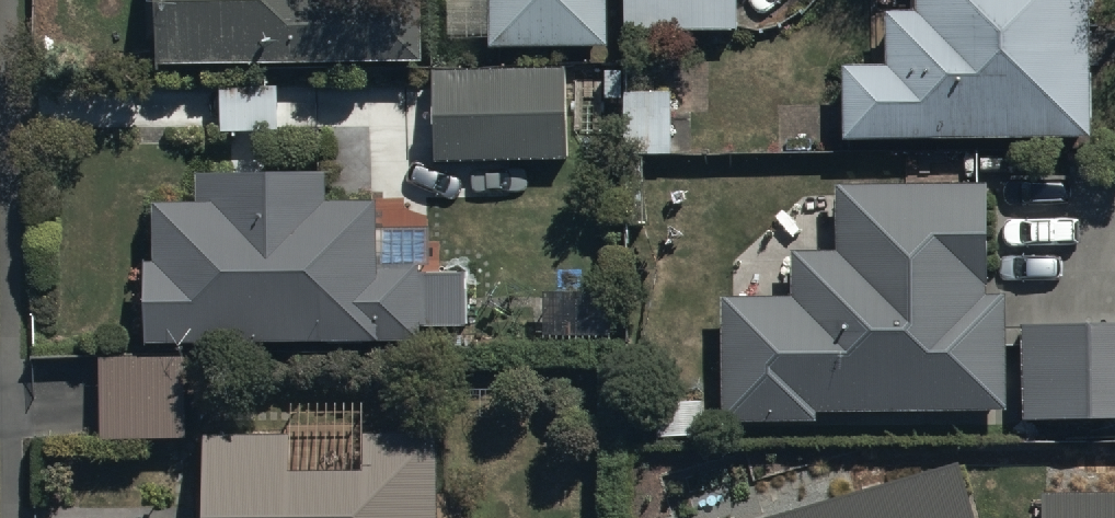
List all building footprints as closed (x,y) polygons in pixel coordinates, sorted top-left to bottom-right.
[(160,52),(422,48),(421,0),(159,0),(160,52)] [(487,36),(605,36),(605,0),(487,0),(487,36)] [(627,17),(740,17),(740,0),(627,0),(627,17)] [(885,51),(843,51),(843,124),(1088,124),(1088,0),(885,0),(885,51)] [(564,60),(429,62),(430,154),(566,152),(564,60)] [(327,161),(195,161),(195,188),(158,188),(158,250),(144,250),(144,334),(421,334),(421,318),(466,317),(466,261),(421,261),(421,252),(379,252),(379,188),(327,188),(327,161)] [(721,286),(721,411),(816,411),(816,401),(1002,401),(1002,282),(986,282),(986,176),(839,176),(839,235),(792,235),(792,286),(721,286)] [(1022,408),(1114,408),(1114,312),(1022,311),(1022,408)] [(204,422),(205,517),(437,517),(437,422),(204,422)] [(762,517),(978,517),(960,459),(762,517)] [(1040,493),(1040,517),(1114,517),(1114,493),(1040,493)]
